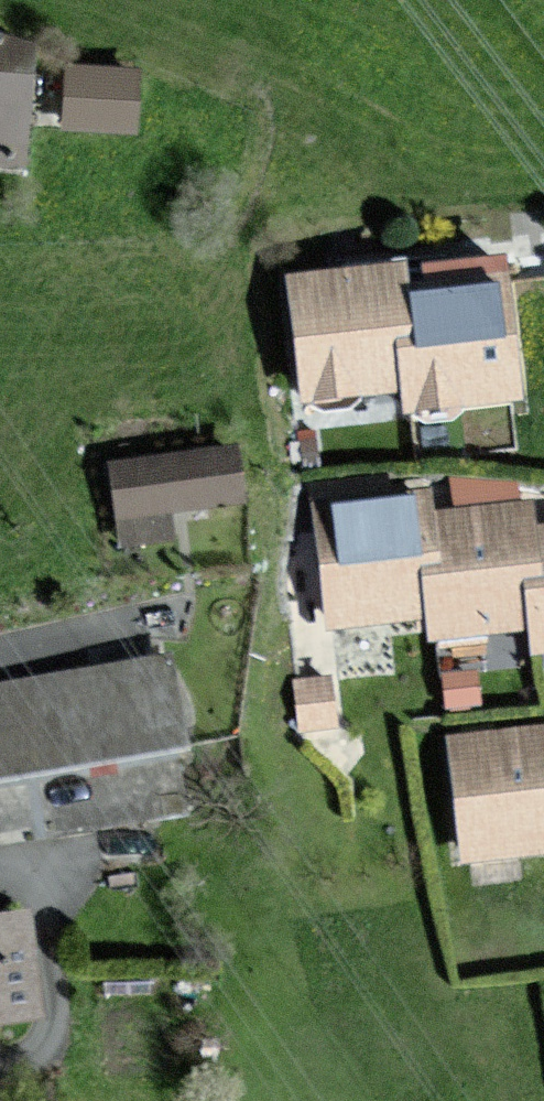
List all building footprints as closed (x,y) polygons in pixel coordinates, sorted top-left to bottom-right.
[(31,172),(44,53),(13,50),(12,59),(0,58),(0,169),(31,172)] [(132,68),(69,67),(69,122),(132,122),(132,68)] [(319,278),(286,281),(299,399),(396,389),(399,411),(509,399),(497,287),(480,288),(455,291),(395,298),(392,270),(348,274),(319,278)] [(245,510),(239,456),(116,468),(124,550),(171,545),(168,518),(245,510)] [(418,567),(433,566),(427,521),(424,497),(404,499),(402,482),(359,487),(312,493),(328,629),(424,618),(418,567)] [(530,532),(528,509),(427,521),(433,566),(418,567),(424,618),(426,636),(526,623),(522,584),(537,583),(530,532)] [(530,532),(537,583),(522,584),(526,623),(530,652),(543,650),(543,530),(530,532)] [(162,660),(0,687),(0,767),(175,738),(162,660)] [(448,745),(462,856),(543,846),(543,734),(448,745)] [(37,1014),(22,916),(0,919),(0,1020),(37,1014)]
